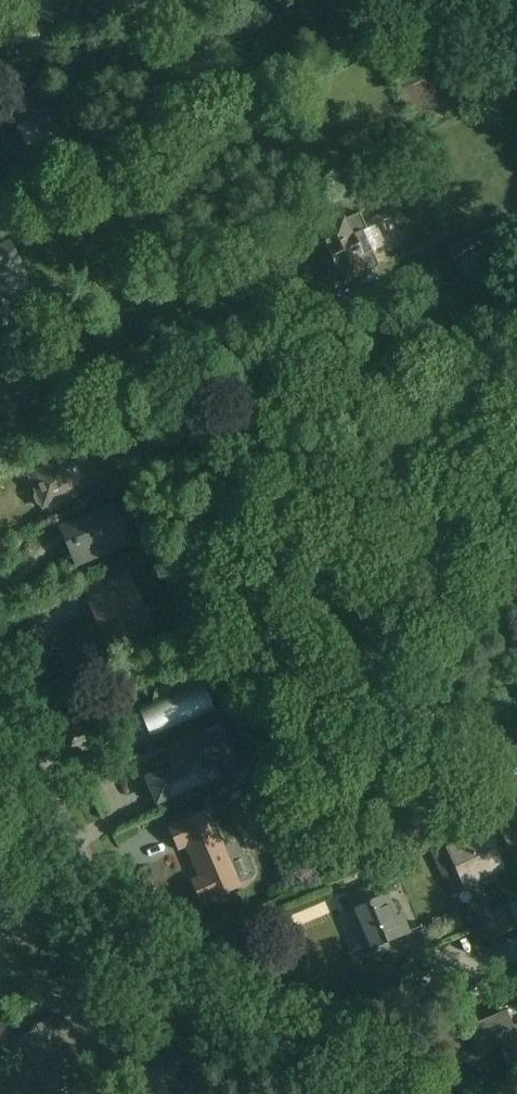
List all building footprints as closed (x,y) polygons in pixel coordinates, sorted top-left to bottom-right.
[(343,285),(386,266),(363,211),(319,230),(343,285)] [(14,238),(0,246),(0,275),(26,262),(14,238)] [(14,323),(0,296),(0,330),(14,323)] [(41,509),(93,488),(80,454),(27,474),(41,509)] [(81,568),(138,545),(121,502),(64,525),(81,568)] [(112,649),(159,629),(133,569),(87,589),(112,649)] [(152,737),(221,710),(210,681),(141,708),(152,737)] [(162,806),(225,778),(207,738),(169,755),(175,768),(150,779),(162,806)] [(203,905),(244,886),(208,808),(168,827),(180,851),(188,847),(201,876),(192,880),(203,905)] [(466,888),(510,870),(493,829),(449,848),(466,888)] [(356,907),(374,950),(408,936),(390,893),(356,907)] [(328,906),(334,919),(346,913),(341,900),(328,906)] [(471,922),(444,926),(450,962),(477,958),(471,922)] [(50,1090),(89,1072),(61,1013),(22,1032),(50,1090)] [(516,1068),(516,1017),(493,1026),(510,1071),(516,1068)]
